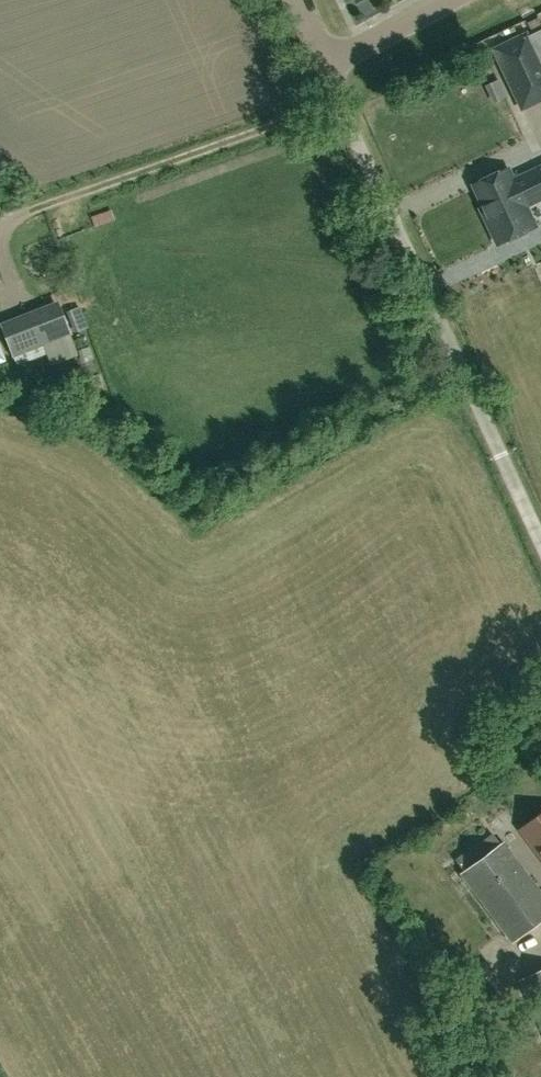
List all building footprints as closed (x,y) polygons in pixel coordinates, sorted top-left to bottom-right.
[(540,66),(540,31),(527,38),(526,35),(494,50),(522,108),(540,99),(540,67),(540,66)] [(497,101),(505,97),(498,80),(490,84),(497,101)] [(486,222),(497,245),(535,227),(525,206),(540,199),(540,167),(513,180),(507,169),(473,185),(489,221),(486,222)] [(4,324),(22,366),(53,353),(49,345),(77,333),(62,299),(4,324)] [(520,830),(540,857),(540,813),(520,830)] [(460,875),(512,942),(540,920),(540,893),(502,843),(460,875)] [(515,984),(540,1037),(540,971),(515,984)]
